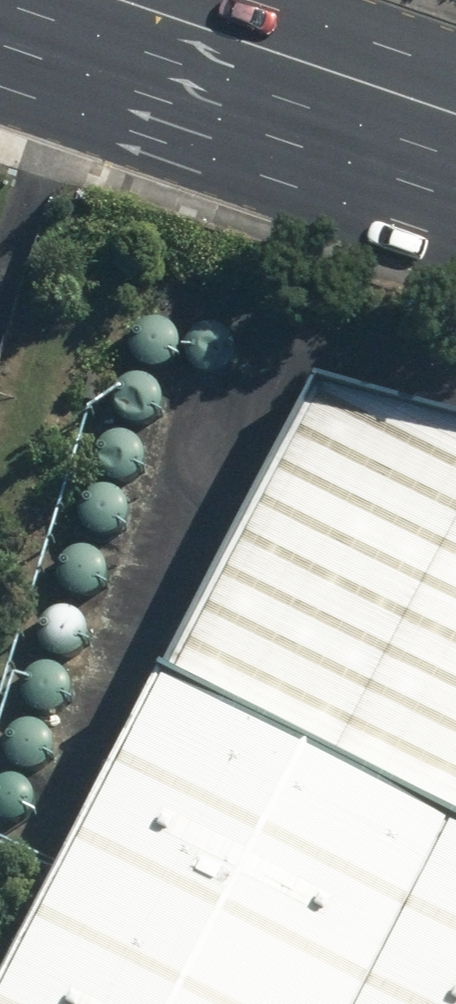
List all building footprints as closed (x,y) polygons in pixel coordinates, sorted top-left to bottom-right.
[(137,356),(142,362),(148,366),(155,367),(163,366),(169,363),(175,359),(178,352),(179,345),(178,338),(175,331),(170,326),(163,323),(155,322),(148,324),(141,328),(136,334),(134,342),(134,349),(137,356)] [(194,360),(199,366),(205,370),(212,371),(219,371),(226,368),(231,363),(235,356),(236,349),(235,342),(232,335),(227,330),(220,327),(212,326),(205,328),(198,332),(193,338),(191,346),(191,354),(194,360)] [(121,409),(126,415),(132,418),(139,420),(147,419),(153,416),(159,411),(162,405),(163,398),(162,391),(159,384),(154,379),(147,376),(139,375),(132,376),(125,381),(120,387),(118,394),(118,402),(121,409)] [(326,377),(0,1002),(0,1003),(455,1003),(455,411),(326,377)] [(101,467),(106,473),(112,476),(120,478),(127,477),(134,474),(139,469),(143,463),(144,456),(143,448),(139,442),(134,437),(128,434),(120,433),(112,434),(106,439),(101,445),(98,452),(99,460),(101,467)] [(89,524),(93,530),(100,533),(107,535),(114,534),(121,531),(126,526),(130,520),(131,513),(130,505),(127,499),(121,494),(115,491),(107,490),(99,491),(93,496),(88,502),(86,509),(86,517),(89,524)] [(68,580),(73,586),(79,590),(86,591),(94,591),(100,588),(106,583),(109,576),(111,569),(109,562),(106,555),(101,550),(94,547),(87,546),(79,548),(72,552),(67,558),(65,566),(66,574),(68,580)] [(48,644),(52,649),(59,653),(66,655),(73,654),(80,651),(85,646),(89,640),(90,633),(89,625),(86,619),(80,614),(74,611),(66,610),(58,611),(52,616),(47,622),(44,629),(45,637),(48,644)] [(34,699),(39,705),(45,708),(52,710),(59,709),(66,706),(72,701),(75,695),(76,688),(75,681),(72,674),(67,669),(60,666),(52,665),(45,666),(38,671),(33,677),(31,684),(31,692),(34,699)] [(15,756),(20,762),(26,765),(33,767),(41,766),(47,763),(53,758),(56,752),(58,745),(57,738),(53,731),(48,726),(41,723),(34,722),(26,724),(19,728),(15,734),(12,741),(13,749),(15,756)] [(6,817),(13,821),(20,822),(27,821),(34,818),(39,813),(43,807),(44,800),(43,793),(40,786),(34,781),(28,778),(20,777),(12,779),(6,783),(1,789),(0,792),(0,807),(2,811),(6,817)]
